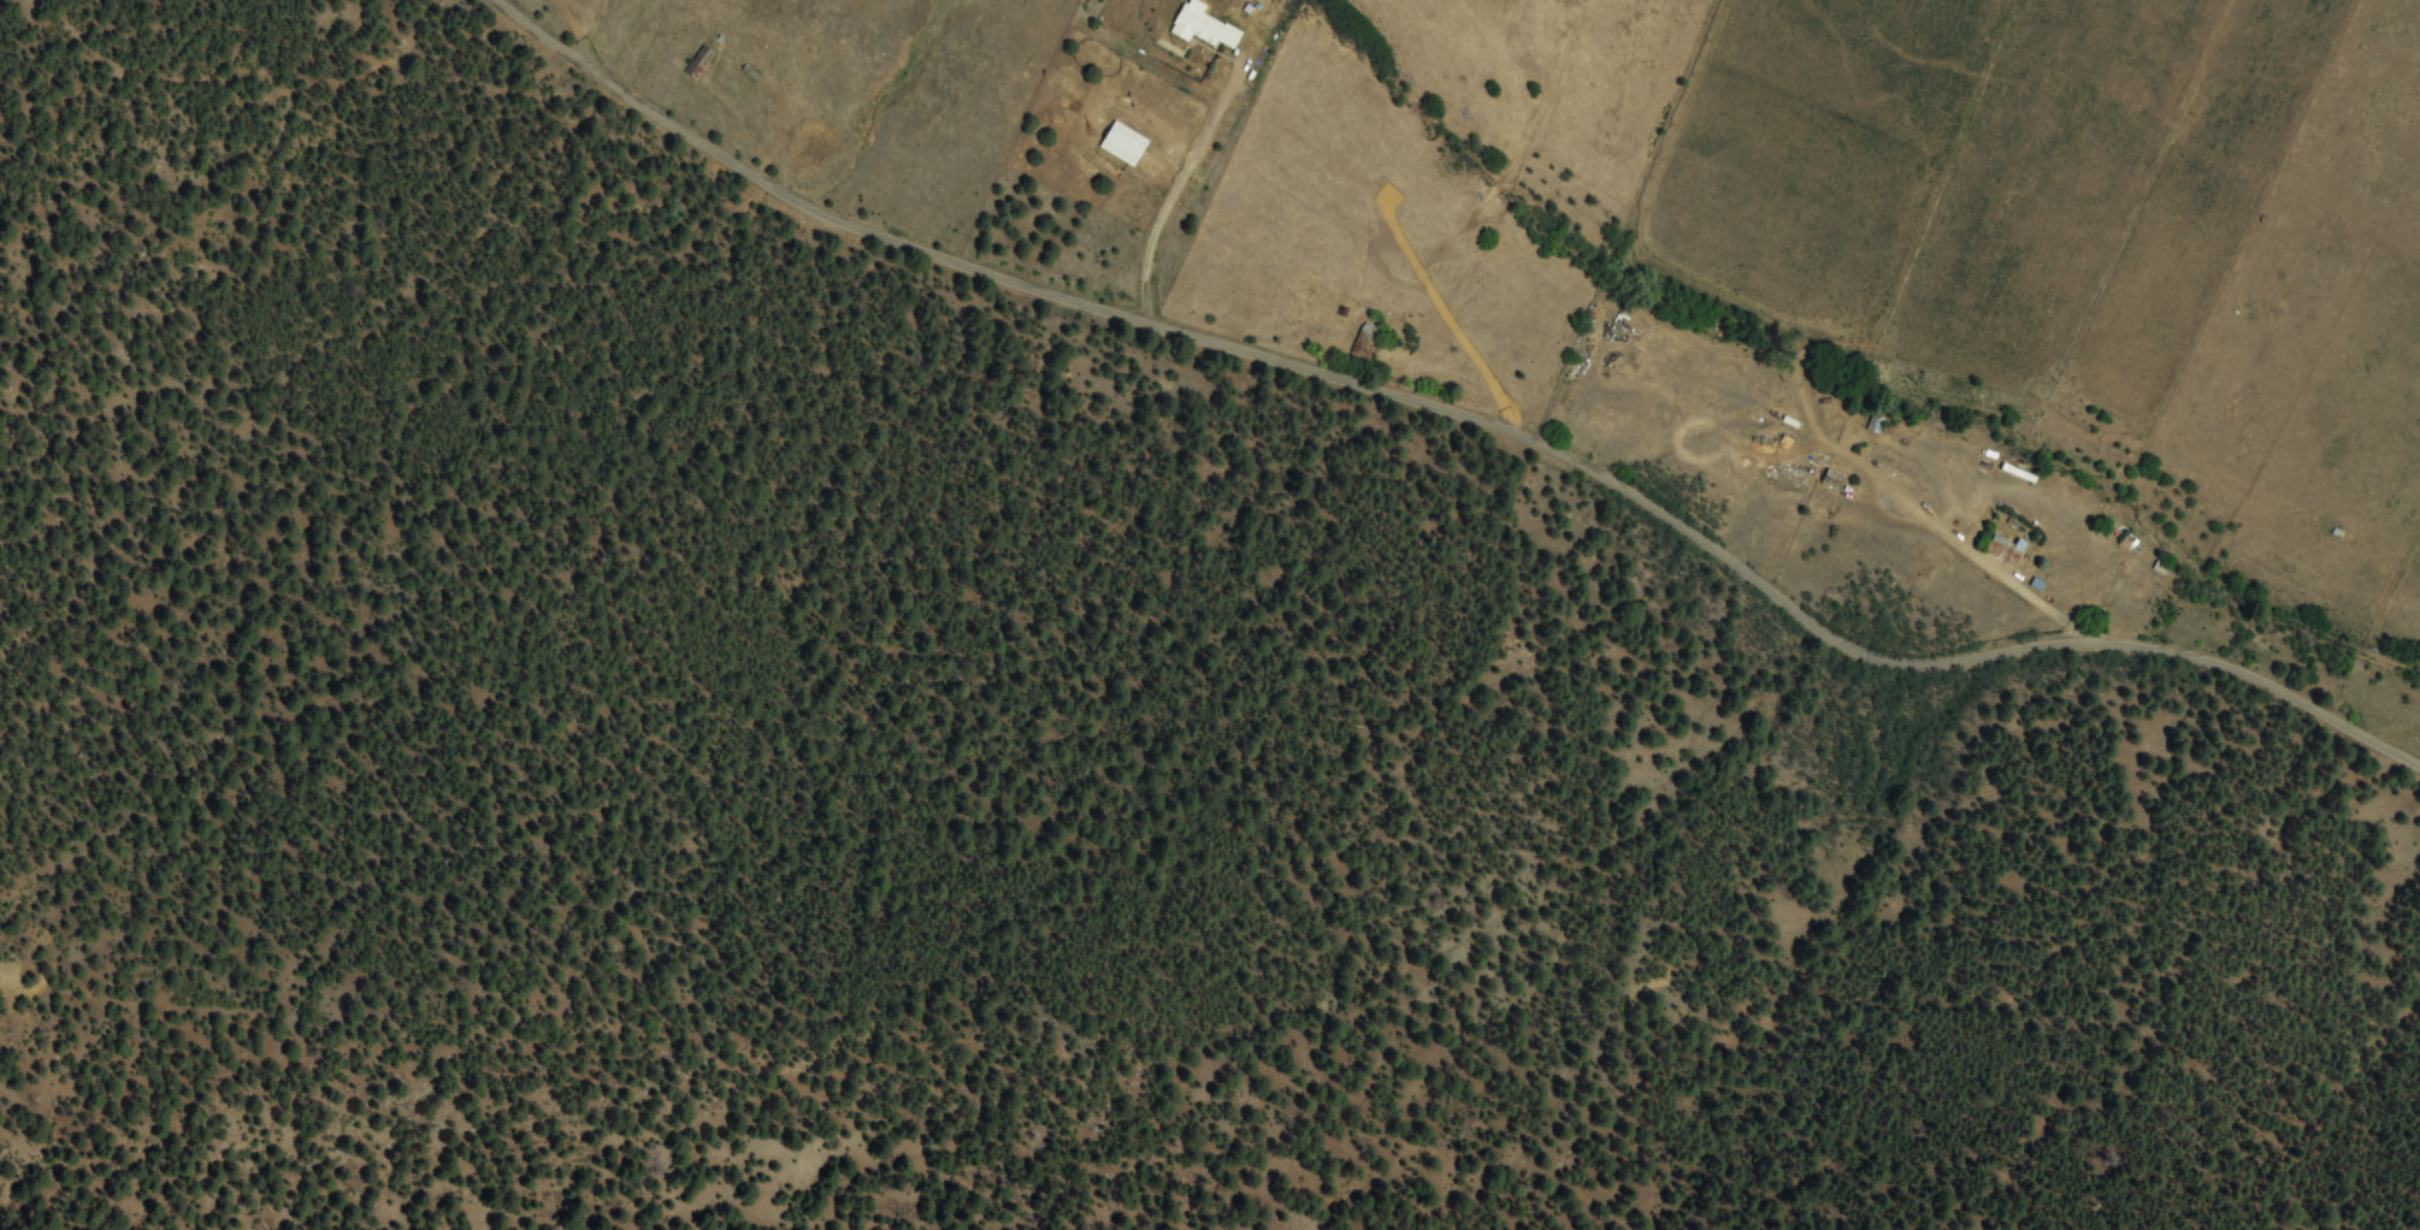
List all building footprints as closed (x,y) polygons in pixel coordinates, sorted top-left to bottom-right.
[(1238,40),(1188,14),(1188,12),(1178,7),(1159,44),(1185,58),(1195,40),(1228,58),(1238,40)] [(696,81),(718,55),(707,46),(685,72),(696,81)] [(1101,148),(1136,170),(1153,143),(1118,121),(1101,148)] [(1353,349),(1370,359),(1385,333),(1368,323),(1353,349)] [(2032,477),(2021,472),(2018,477),(2030,483),(2032,477)] [(1848,482),(1830,473),(1824,485),(1841,494),(1848,482)] [(1988,549),(2015,567),(2026,551),(1999,533),(1988,549)]
